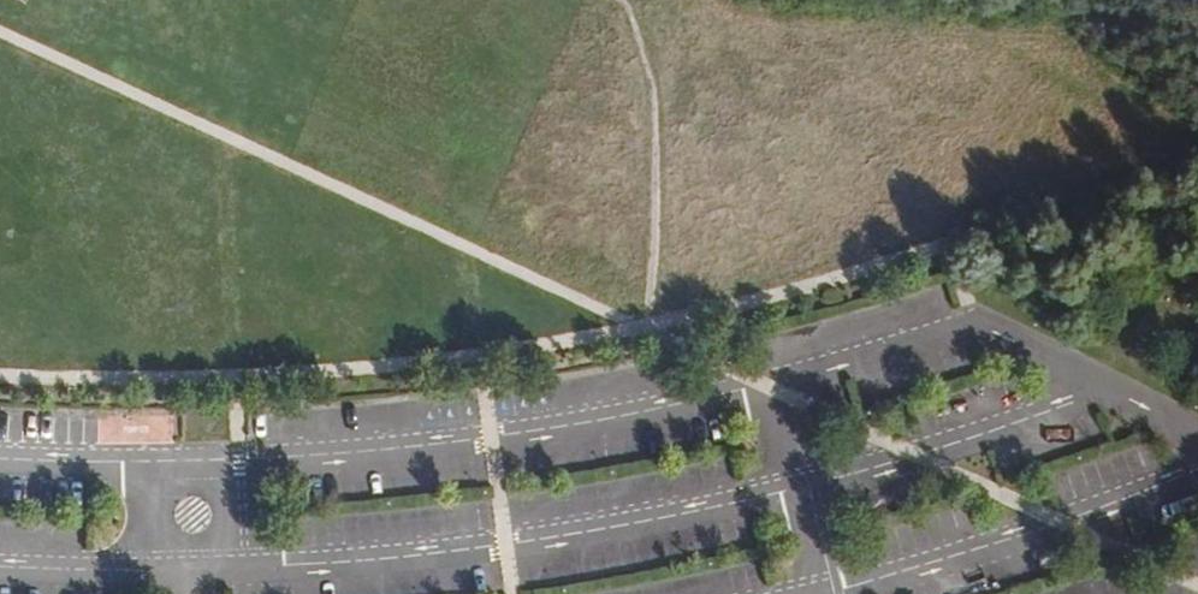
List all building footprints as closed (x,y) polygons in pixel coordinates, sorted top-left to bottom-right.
[(100,420),(101,441),(169,440),(169,419),(100,420)]
